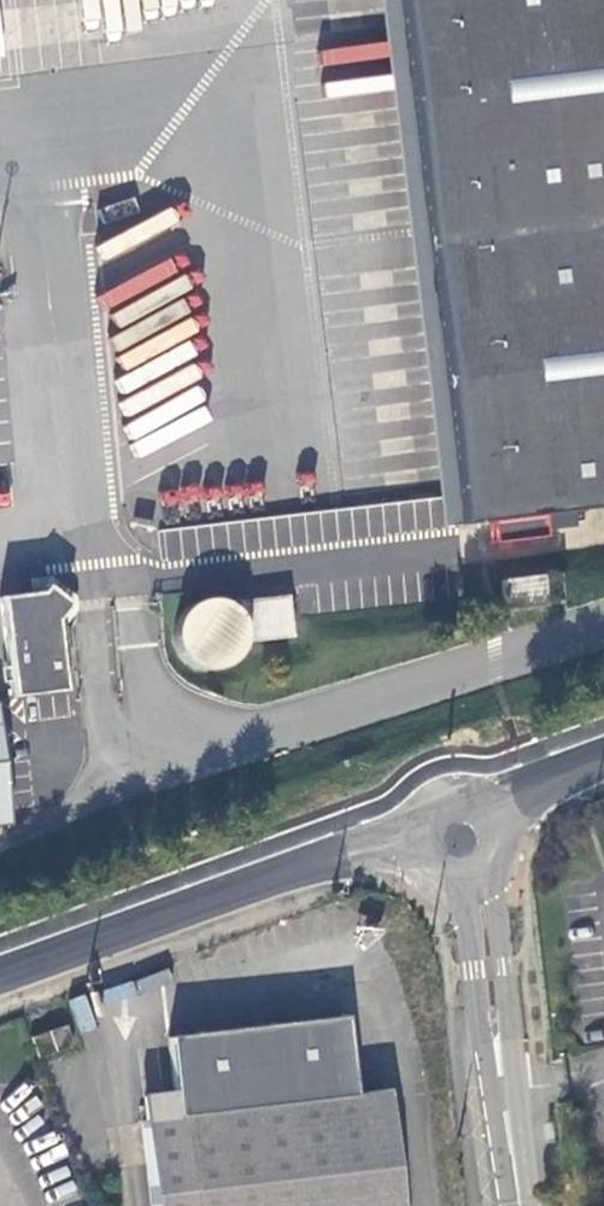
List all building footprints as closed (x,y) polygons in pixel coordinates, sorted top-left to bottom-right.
[(440,527),(603,508),(603,0),(376,0),(440,527)] [(172,561),(290,549),(297,613),(414,601),(408,548),(412,548),(409,516),(424,514),(423,502),(169,528),(172,561)] [(541,580),(497,585),(502,614),(544,608),(541,580)] [(0,598),(0,608),(9,698),(60,692),(52,621),(62,604),(42,589),(36,595),(0,598)] [(260,640),(296,637),(292,593),(172,605),(179,674),(263,665),(260,640)] [(6,827),(1,792),(20,789),(14,738),(0,739),(0,827),(6,827)] [(67,1046),(61,1028),(30,1039),(37,1057),(67,1046)] [(31,1059),(37,1057),(30,1039),(26,1041),(31,1059)] [(147,1124),(156,1205),(402,1205),(392,1096),(147,1124)]
